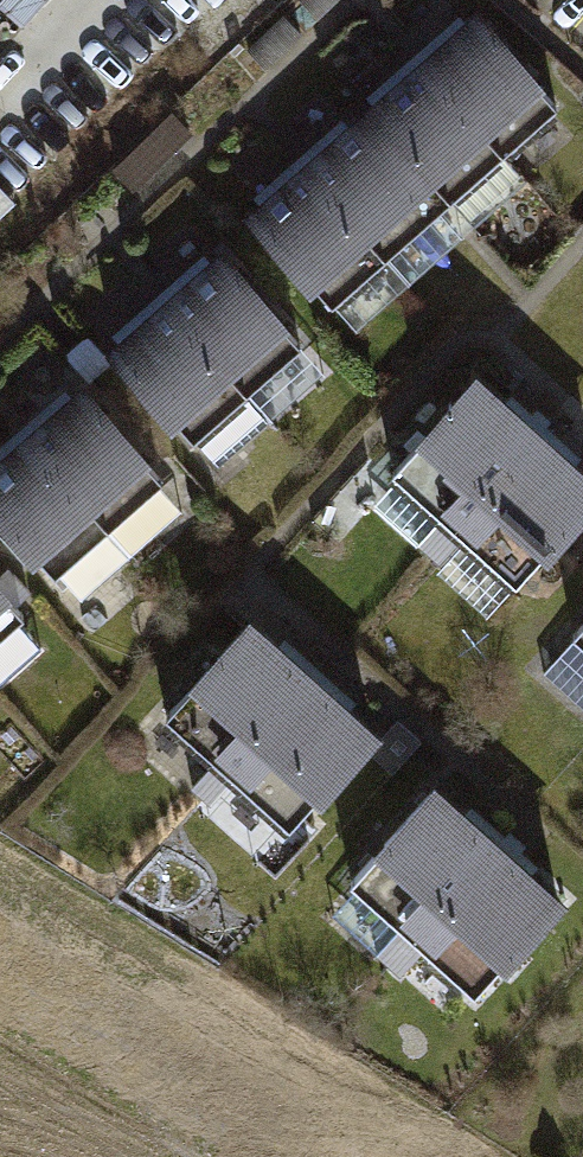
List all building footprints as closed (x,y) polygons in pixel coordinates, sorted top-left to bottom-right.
[(19,28),(44,0),(0,0),(0,12),(19,28)] [(581,119),(468,2),(417,50),(530,168),(581,119)] [(481,219),(530,168),(417,50),(366,94),(481,219)] [(417,279),(481,219),(366,94),(300,154),(417,279)] [(300,154),(241,209),(358,334),(417,279),(300,154)] [(327,351),(216,234),(156,288),(269,408),(327,351)] [(269,408),(156,288),(96,344),(209,464),(269,408)] [(182,479),(72,367),(12,428),(121,537),(182,479)] [(525,413),(486,377),(363,513),(420,565),(543,429),(525,413)] [(12,428),(0,440),(0,537),(60,597),(121,537),(12,428)] [(543,429),(420,565),(485,624),(582,520),(582,465),(567,451),(543,429)] [(0,569),(0,648),(40,609),(0,569)] [(554,639),(582,664),(582,606),(554,639)] [(311,670),(238,607),(132,728),(206,792),(311,670)] [(382,731),(311,670),(206,792),(277,853),(382,731)] [(496,840),(428,781),(328,896),(396,955),(496,840)] [(565,899),(496,840),(396,955),(463,1013),(565,899)]
